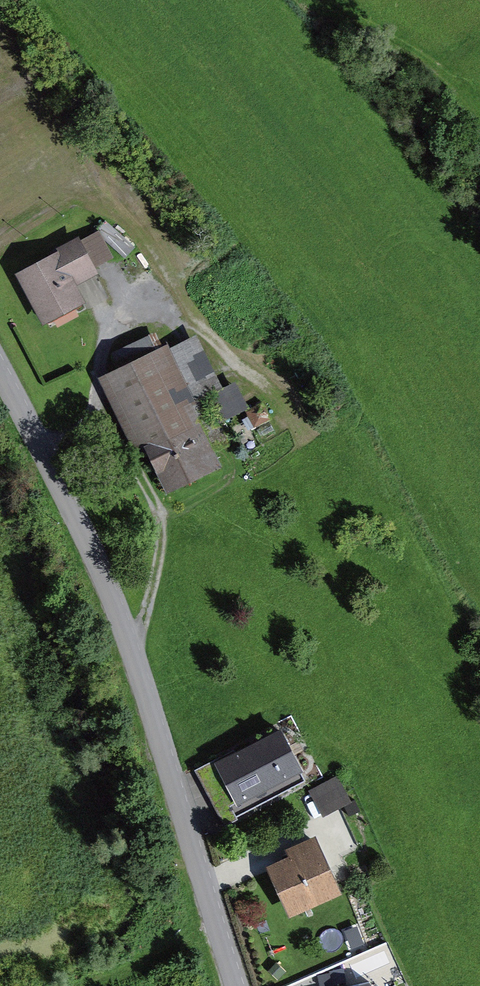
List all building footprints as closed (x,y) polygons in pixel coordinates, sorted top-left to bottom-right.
[(120,259),(105,231),(86,242),(101,269),(120,259)] [(23,273),(50,326),(91,302),(82,285),(104,274),(101,269),(86,242),(85,238),(23,273)] [(163,333),(119,355),(126,369),(170,347),(163,333)] [(229,387),(204,336),(175,350),(201,401),(229,387)] [(107,379),(144,454),(152,450),(206,423),(210,421),(201,401),(175,350),(173,346),(126,369),(107,379)] [(152,450),(174,495),(229,468),(206,423),(152,450)] [(313,772),(290,726),(219,760),(242,807),(313,772)] [(344,777),(316,792),(329,818),(358,803),(344,777)] [(296,858),(275,867),(297,917),(348,895),(343,883),(326,844),(323,837),(292,850),(296,858)]
